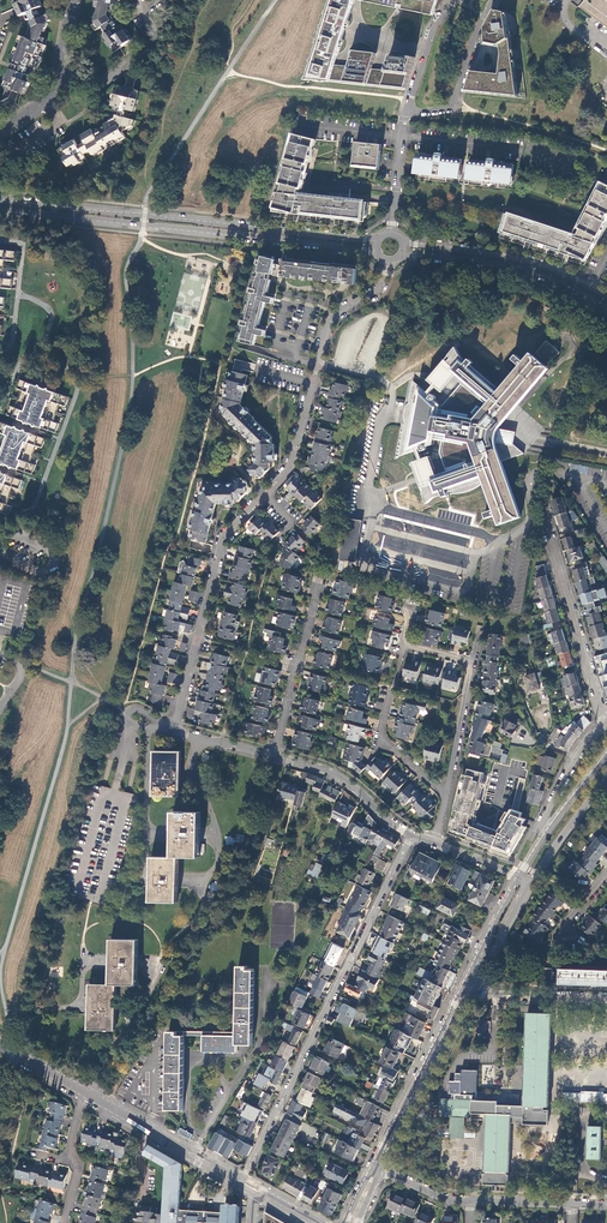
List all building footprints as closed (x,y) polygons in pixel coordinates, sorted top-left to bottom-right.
[(12,88),(16,90),(25,93),(27,88),(29,89),(31,82),(29,82),(32,76),(28,74),(32,66),(36,68),(38,62),(41,63),(43,57),(41,56),(43,51),(45,51),(47,45),(46,45),(48,39),(41,36),(43,30),(46,31),(49,24),(48,22),(52,20),(49,14),(39,19),(38,16),(42,14),(40,10),(36,12),(35,10),(43,7),(41,1),(39,2),(38,0),(15,0),(17,5),(18,4),(21,10),(19,11),(19,12),(21,16),(30,12),(31,15),(28,16),(30,23),(33,24),(29,32),(31,33),(29,38),(22,36),(20,42),(21,42),(19,48),(18,48),(16,53),(17,54),(15,60),(17,60),(12,75),(10,74),(7,80),(9,81),(7,87),(8,87),(12,88)] [(115,52),(125,45),(132,40),(128,35),(130,34),(126,29),(125,30),(121,25),(119,27),(115,30),(113,28),(117,26),(113,20),(113,19),(111,16),(114,4),(117,4),(118,0),(95,0),(95,1),(93,6),(101,8),(100,14),(97,13),(95,21),(97,23),(93,26),(96,31),(106,25),(111,32),(105,37),(108,42),(107,43),(110,48),(112,47),(115,52)] [(307,80),(308,80),(330,82),(335,65),(355,0),(331,0),(307,80)] [(361,1),(398,9),(399,6),(402,7),(402,9),(433,16),(438,0),(361,0),(361,1)] [(584,6),(580,3),(583,0),(573,0),(572,2),(582,10),(583,8),(606,27),(606,0),(589,0),(584,6)] [(472,71),(465,93),(526,99),(518,38),(511,39),(507,13),(497,11),(488,28),(489,45),(498,47),(501,45),(502,54),(500,74),(472,71)] [(165,47),(174,47),(174,35),(165,35),(165,47)] [(335,65),(330,82),(367,86),(372,69),(377,53),(353,51),(350,60),(352,60),(350,66),(335,65)] [(372,69),(367,86),(405,90),(415,57),(391,55),(388,64),(390,64),(388,71),(372,69)] [(135,120),(126,118),(123,117),(125,110),(135,112),(137,106),(134,106),(136,100),(137,100),(139,92),(134,91),(134,89),(130,88),(124,86),(124,88),(118,87),(116,95),(117,95),(115,101),(113,100),(112,106),(122,109),(120,116),(116,115),(115,119),(104,126),(105,128),(98,132),(97,130),(96,130),(95,130),(94,130),(88,134),(86,132),(81,135),(86,144),(79,148),(74,139),(64,145),(64,147),(59,150),(69,167),(74,164),(75,165),(81,162),(80,160),(85,158),(82,153),(89,149),(92,155),(98,152),(99,154),(104,151),(103,149),(108,146),(109,148),(115,145),(114,143),(119,140),(120,142),(126,138),(122,132),(130,127),(130,125),(133,126),(135,120)] [(314,138),(291,133),(279,183),(302,188),(314,138)] [(381,146),(356,144),(353,167),(379,169),(381,146)] [(443,159),(444,154),(438,154),(437,156),(419,154),(418,167),(417,172),(460,177),(461,171),(462,171),(462,165),(461,165),(462,161),(449,159),(448,160),(443,159)] [(484,163),(471,162),(470,166),(469,166),(468,173),(470,173),(469,178),(512,183),(514,165),(495,162),(496,160),(489,159),(489,162),(489,165),(484,164),(484,163)] [(598,237),(600,238),(606,223),(606,185),(601,182),(590,205),(588,204),(576,226),(598,237)] [(368,202),(279,193),(273,216),(361,226),(362,219),(364,218),(365,217),(366,214),(368,202)] [(510,215),(508,223),(505,231),(518,235),(560,249),(587,258),(595,243),(594,243),(583,239),(583,241),(565,235),(566,233),(540,225),(540,227),(524,222),(525,220),(510,215)] [(11,289),(12,280),(3,279),(5,260),(14,261),(15,252),(0,250),(0,288),(11,289)] [(277,261),(260,257),(256,273),(273,275),(277,261)] [(313,266),(285,262),(281,278),(345,285),(355,286),(357,267),(332,264),(332,265),(313,263),(313,266)] [(271,281),(255,277),(240,333),(242,334),(240,342),(250,344),(255,346),(258,335),(265,337),(266,331),(259,329),(266,303),(273,304),(274,299),(267,297),(271,281)] [(416,322),(420,323),(425,312),(420,310),(416,322)] [(560,353),(557,350),(547,341),(536,353),(550,365),(560,353)] [(455,377),(462,383),(465,379),(506,414),(510,409),(508,406),(498,398),(503,392),(472,365),(467,371),(462,367),(467,361),(459,354),(456,347),(449,355),(452,358),(449,362),(446,359),(428,380),(442,392),(455,377)] [(508,406),(514,402),(516,401),(517,400),(518,401),(540,376),(539,375),(546,367),(534,356),(527,364),(517,355),(513,360),(523,368),(504,390),(505,390),(503,392),(498,398),(508,406)] [(469,359),(467,361),(462,367),(467,371),(472,365),(474,363),(469,359)] [(237,373),(232,372),(231,376),(229,376),(225,389),(227,390),(222,410),(226,414),(225,416),(242,432),(256,444),(256,464),(249,470),(257,478),(258,476),(261,476),(262,477),(270,469),(270,463),(275,463),(275,460),(275,454),(275,444),(272,444),(272,437),(254,419),(255,419),(241,405),(248,375),(237,373)] [(409,402),(406,409),(404,417),(406,418),(399,458),(400,456),(416,450),(420,460),(416,461),(421,474),(435,469),(430,456),(423,459),(419,449),(421,449),(422,451),(425,450),(426,449),(426,447),(433,444),(435,440),(441,440),(439,452),(446,472),(437,475),(423,480),(425,487),(427,492),(423,493),(427,503),(433,498),(443,495),(444,497),(446,496),(449,496),(448,493),(453,491),(454,494),(461,493),(469,491),(478,487),(481,484),(480,482),(484,480),(495,509),(484,513),(486,516),(486,518),(497,515),(500,525),(520,517),(501,462),(523,453),(511,442),(512,435),(499,432),(494,428),(506,414),(465,379),(462,383),(443,405),(437,404),(438,402),(435,400),(436,398),(435,396),(433,394),(431,396),(414,381),(414,379),(413,379),(409,402)] [(40,387),(21,380),(17,389),(22,391),(16,408),(11,406),(8,415),(15,418),(12,426),(0,422),(0,512),(9,515),(12,506),(7,504),(14,487),(19,489),(22,480),(14,477),(18,469),(32,474),(36,465),(30,463),(37,446),(42,448),(45,439),(38,436),(41,427),(56,433),(59,424),(54,422),(60,405),(65,406),(69,397),(55,393),(40,387)] [(57,387),(42,381),(40,387),(55,393),(57,387)] [(340,397),(344,398),(346,392),(347,386),(334,383),(332,390),(330,390),(329,394),(340,397)] [(338,411),(339,412),(340,407),(341,401),(339,401),(340,397),(329,394),(328,399),(329,399),(327,409),(338,411)] [(327,409),(322,408),(321,412),(323,413),(321,420),(335,423),(336,417),(338,411),(327,409)] [(316,438),(314,443),(321,444),(327,446),(328,441),(330,442),(331,437),(333,432),(320,428),(317,438),(316,438)] [(326,456),(329,457),(331,447),(327,446),(321,444),(314,443),(313,447),(314,447),(313,453),(326,456)] [(326,456),(313,453),(311,460),(309,459),(308,464),(323,468),(325,462),(326,456)] [(421,474),(416,461),(413,462),(416,471),(417,476),(419,481),(422,488),(425,487),(423,480),(421,474)] [(579,472),(580,465),(570,464),(570,471),(579,472)] [(289,487),(288,488),(291,492),(290,493),(294,497),(305,485),(298,478),(298,475),(296,473),(285,484),(289,487)] [(190,539),(206,543),(216,505),(235,504),(235,500),(241,500),(249,492),(248,491),(248,487),(249,486),(241,478),(235,485),(216,485),(216,487),(203,488),(197,511),(195,511),(190,529),(192,530),(190,539)] [(305,485),(294,497),(297,500),(298,499),(302,503),(304,501),(314,491),(306,484),(305,485)] [(311,511),(313,510),(322,500),(314,491),(304,501),(309,506),(307,508),(311,511)] [(558,515),(567,512),(563,497),(553,500),(558,515)] [(580,529),(584,528),(573,511),(567,512),(558,515),(562,528),(571,526),(569,517),(572,516),(574,523),(576,522),(578,530),(580,529)] [(306,527),(303,530),(310,536),(313,533),(316,530),(320,526),(311,517),(304,525),(306,527)] [(339,559),(355,562),(363,520),(354,519),(354,521),(352,520),(351,518),(347,517),(339,559)] [(260,531),(267,524),(263,521),(262,522),(259,519),(249,529),(256,536),(260,531)] [(270,527),(267,524),(260,531),(264,535),(267,538),(271,542),(280,533),(272,525),(270,527)] [(302,546),(305,542),(299,536),(296,539),(294,537),(286,545),(289,547),(295,553),(299,549),(302,546)] [(565,539),(568,550),(575,548),(572,537),(565,539)] [(575,548),(568,550),(571,562),(584,558),(583,554),(581,546),(575,548)] [(247,549),(240,547),(239,552),(237,552),(236,557),(252,560),(254,551),(247,549)] [(283,556),(280,567),(292,570),(293,566),(300,558),(295,553),(289,547),(285,551),(286,552),(283,556)] [(252,560),(236,557),(235,561),(236,561),(235,567),(248,570),(250,571),(253,561),(252,560)] [(598,559),(606,572),(606,561),(604,557),(598,559)] [(180,564),(178,574),(179,574),(182,575),(183,575),(195,578),(197,569),(199,570),(200,565),(192,563),(191,567),(187,566),(184,562),(180,564)] [(574,571),(577,582),(588,579),(585,567),(588,567),(587,562),(577,565),(579,569),(576,570),(574,571)] [(248,570),(235,567),(233,574),(231,573),(229,577),(245,581),(248,570)] [(537,578),(547,575),(546,570),(537,573),(537,578)] [(284,584),(283,590),(299,594),(301,586),(300,586),(302,579),(287,574),(284,584)] [(183,575),(182,575),(181,577),(178,576),(177,583),(188,586),(192,587),(195,578),(183,575)] [(540,589),(550,586),(547,575),(537,578),(540,589)] [(596,582),(595,577),(591,578),(588,579),(577,582),(581,595),(593,591),(591,584),(596,582)] [(335,588),(333,596),(349,600),(351,593),(354,584),(339,580),(336,588),(335,588)] [(177,583),(176,583),(173,592),(185,595),(188,586),(177,583)] [(247,587),(234,583),(232,589),(227,588),(226,593),(236,595),(244,597),(246,592),(247,587)] [(540,589),(543,601),(554,598),(550,586),(540,589)] [(581,595),(586,611),(587,611),(597,608),(595,602),(601,600),(601,598),(606,596),(606,594),(605,588),(593,591),(581,595)] [(185,595),(173,592),(171,601),(183,604),(185,595)] [(236,595),(226,593),(224,597),(230,599),(229,605),(241,608),(243,602),(244,597),(236,595)] [(384,611),(392,613),(394,606),(392,605),(393,599),(380,595),(376,609),(384,611)] [(279,602),(277,607),(295,612),(296,607),(292,606),(293,600),(280,596),(279,602)] [(554,598),(543,601),(546,612),(557,609),(554,598)] [(328,605),(326,613),(342,617),(346,603),(333,600),(331,606),(328,605)] [(183,604),(171,601),(170,606),(171,606),(170,610),(189,615),(191,610),(182,608),(183,604)] [(603,611),(602,606),(597,608),(587,611),(588,615),(587,615),(590,627),(603,623),(604,623),(600,612),(603,611)] [(561,620),(557,609),(546,612),(545,613),(549,624),(561,620)] [(170,610),(169,610),(166,619),(179,623),(180,618),(188,620),(189,615),(170,610)] [(428,617),(426,624),(442,628),(446,614),(432,611),(430,617),(428,617)] [(222,623),(221,627),(232,630),(233,626),(235,626),(236,621),(238,616),(226,613),(223,623),(222,623)] [(296,617),(280,613),(277,626),(290,630),(292,623),(294,624),(296,617)] [(375,628),(393,632),(394,627),(389,626),(390,624),(391,620),(378,616),(377,621),(375,628)] [(325,624),(323,631),(339,635),(343,622),(330,618),(328,624),(325,624)] [(167,626),(166,629),(166,631),(174,633),(174,631),(180,632),(180,631),(182,623),(179,623),(166,619),(165,626),(167,626)] [(606,636),(603,623),(590,627),(594,640),(606,636)] [(567,640),(562,625),(551,628),(553,634),(555,639),(556,643),(567,640)] [(465,628),(457,626),(453,644),(460,646),(461,642),(468,643),(471,632),(464,630),(465,628)] [(232,630),(221,627),(219,631),(221,632),(219,637),(234,641),(236,631),(232,630)] [(424,628),(422,632),(427,634),(427,635),(425,640),(439,643),(440,638),(441,632),(424,628)] [(281,634),(265,630),(264,632),(268,634),(267,637),(273,639),(272,643),(270,643),(268,650),(286,655),(288,647),(283,646),(285,639),(280,638),(281,634)] [(373,647),(384,649),(385,643),(390,644),(392,636),(374,632),(372,639),(374,640),(373,647)] [(502,635),(490,634),(489,645),(488,645),(487,654),(488,654),(500,656),(502,635)] [(175,650),(177,641),(172,639),(172,638),(165,636),(164,640),(161,640),(159,646),(172,649),(175,650)] [(606,636),(594,640),(598,651),(604,649),(605,654),(606,653),(606,636)] [(326,643),(324,649),(337,652),(338,647),(340,641),(322,637),(321,641),(326,643)] [(570,652),(567,640),(556,643),(555,643),(559,655),(560,655),(564,653),(570,652)] [(158,656),(178,661),(179,656),(171,653),(172,649),(159,646),(157,655),(158,656)] [(316,659),(314,666),(330,670),(334,656),(320,653),(319,659),(316,659)] [(605,654),(595,657),(606,698),(606,653),(605,654)] [(212,659),(211,664),(213,664),(226,668),(229,658),(215,654),(213,659),(212,659)] [(485,661),(484,675),(486,675),(498,677),(498,670),(497,670),(498,662),(499,662),(500,656),(488,654),(487,661),(485,661)] [(381,666),(382,662),(383,659),(368,655),(368,656),(366,657),(365,660),(366,662),(364,670),(380,674),(382,667),(381,666)] [(167,667),(168,663),(177,665),(178,661),(158,656),(157,659),(156,659),(155,664),(167,667)] [(418,682),(422,664),(414,662),(413,666),(407,664),(404,675),(410,677),(410,680),(418,682)] [(155,664),(154,664),(152,673),(164,676),(167,667),(155,664)] [(208,675),(223,679),(225,673),(226,668),(213,664),(211,671),(209,671),(208,675)] [(439,686),(444,669),(436,667),(435,669),(428,667),(424,682),(433,684),(439,686)] [(279,679),(281,672),(273,670),(265,668),(263,675),(261,676),(260,680),(261,681),(261,683),(276,687),(278,679),(279,679)] [(575,668),(564,671),(566,678),(568,686),(579,683),(575,668)] [(443,688),(451,690),(452,688),(458,690),(461,678),(455,676),(456,672),(448,670),(443,688)] [(164,676),(152,673),(150,682),(151,683),(162,685),(164,676)] [(526,676),(530,691),(540,689),(536,673),(526,676)] [(326,686),(328,678),(312,674),(310,681),(312,682),(310,686),(309,689),(324,693),(325,692),(326,691),(327,688),(326,686)] [(222,685),(223,679),(208,675),(207,680),(209,680),(207,687),(221,691),(222,685)] [(500,683),(501,677),(498,677),(486,675),(485,681),(484,680),(483,687),(485,687),(484,692),(488,693),(489,694),(493,695),(495,693),(495,688),(496,689),(497,682),(500,683)] [(164,696),(167,687),(162,685),(151,683),(149,689),(152,690),(151,692),(155,693),(154,698),(153,702),(161,704),(163,695),(164,696)] [(369,692),(370,688),(362,686),(351,683),(350,687),(353,688),(354,689),(352,697),(350,704),(366,708),(368,700),(367,700),(369,692)] [(567,696),(568,699),(570,698),(583,695),(579,683),(568,686),(567,687),(569,695),(567,696)] [(270,697),(272,690),(261,687),(259,694),(257,694),(255,701),(272,706),(274,698),(270,697)] [(213,704),(216,694),(202,691),(200,696),(199,696),(198,700),(213,704)] [(586,705),(583,695),(570,698),(573,709),(586,705)] [(303,704),(301,711),(317,715),(320,702),(307,698),(305,705),(303,704)] [(212,714),(215,704),(213,704),(198,700),(197,705),(198,705),(197,710),(212,714)] [(411,700),(410,704),(405,703),(404,707),(403,711),(402,711),(400,718),(416,722),(418,714),(420,714),(421,711),(427,712),(429,711),(431,705),(411,700)] [(479,716),(490,721),(491,716),(492,716),(493,712),(494,712),(495,704),(480,700),(478,710),(480,711),(479,716)] [(268,716),(269,710),(256,706),(253,720),(269,724),(271,717),(268,716)] [(350,714),(348,720),(366,724),(368,720),(363,719),(364,712),(351,709),(350,714)] [(212,714),(197,710),(195,715),(201,716),(199,722),(212,726),(214,720),(215,715),(212,714)] [(317,731),(318,726),(320,721),(302,716),(301,720),(305,722),(304,728),(317,731)] [(495,723),(490,721),(479,716),(474,727),(476,728),(475,730),(474,730),(471,738),(473,739),(482,742),(485,734),(484,734),(485,731),(487,731),(491,724),(494,725),(495,723)] [(560,737),(555,745),(558,746),(561,748),(562,746),(569,750),(574,742),(576,740),(579,736),(582,732),(588,726),(591,722),(584,716),(577,723),(571,730),(572,730),(566,737),(562,734),(560,737)] [(416,722),(400,718),(399,723),(397,722),(395,730),(400,731),(398,738),(409,741),(411,734),(413,734),(415,727),(416,722)] [(501,731),(513,737),(519,726),(507,720),(501,731)] [(265,733),(266,728),(248,723),(247,729),(245,734),(258,738),(259,734),(260,732),(265,733)] [(366,737),(367,730),(350,725),(348,732),(350,733),(348,740),(360,742),(361,736),(366,737)] [(549,740),(554,743),(562,731),(556,727),(549,740)] [(313,735),(296,731),(294,738),(296,739),(294,747),(309,750),(311,742),(313,735)] [(501,756),(503,751),(500,750),(493,747),(482,742),(473,739),(471,744),(472,745),(469,753),(482,757),(483,755),(490,757),(492,752),(501,756)] [(493,747),(500,750),(503,744),(495,741),(493,747)] [(428,743),(424,759),(432,761),(432,760),(440,762),(443,747),(435,745),(428,743)] [(351,761),(350,767),(354,768),(361,774),(366,769),(367,768),(361,762),(362,756),(364,757),(366,749),(350,745),(348,751),(345,760),(351,761)] [(155,767),(154,781),(154,796),(179,797),(180,752),(155,751),(155,767)] [(545,758),(539,757),(537,766),(543,767),(542,771),(552,774),(556,759),(546,757),(545,758)] [(371,770),(380,761),(376,758),(367,768),(366,769),(370,772),(372,770),(371,770)] [(381,780),(393,767),(387,762),(385,764),(381,760),(380,761),(371,770),(372,770),(381,780)] [(468,775),(465,774),(461,790),(450,832),(481,844),(489,847),(510,856),(524,827),(523,826),(524,825),(525,822),(527,819),(523,818),(524,814),(515,811),(513,809),(510,813),(508,817),(499,832),(478,823),(477,826),(474,825),(478,809),(480,800),(483,788),(485,783),(485,782),(483,782),(485,773),(470,769),(468,775)] [(395,771),(385,783),(391,789),(396,794),(408,781),(402,776),(401,777),(395,771)] [(325,781),(318,778),(319,777),(318,776),(304,772),(300,788),(299,791),(299,790),(296,800),(295,805),(294,810),(299,811),(300,807),(304,808),(311,784),(316,785),(314,790),(321,793),(322,789),(325,781)] [(535,775),(532,788),(540,791),(544,778),(535,775)] [(278,795),(296,800),(299,790),(299,791),(300,788),(289,785),(289,783),(283,781),(278,795)] [(403,802),(407,806),(413,799),(417,803),(424,796),(416,789),(413,793),(411,791),(414,787),(411,784),(398,798),(403,802)] [(326,791),(322,789),(321,793),(320,796),(335,804),(341,793),(329,786),(326,791)] [(540,806),(544,792),(540,791),(532,788),(528,803),(540,806)] [(425,818),(430,822),(434,816),(433,815),(435,811),(433,809),(435,807),(432,804),(429,801),(430,800),(425,795),(424,796),(417,803),(413,808),(419,813),(419,815),(422,818),(424,817),(425,818)] [(340,802),(332,817),(343,823),(342,826),(346,829),(357,808),(350,805),(348,809),(346,808),(347,806),(340,802)] [(175,812),(174,842),(174,857),(178,857),(199,858),(200,828),(200,812),(175,812)] [(377,823),(370,815),(364,826),(358,823),(357,825),(353,823),(348,832),(353,834),(354,833),(361,837),(359,840),(367,845),(369,840),(374,831),(376,827),(378,823),(377,823)] [(382,831),(376,827),(374,831),(369,840),(379,847),(388,833),(388,831),(384,828),(382,831)] [(398,841),(400,838),(388,831),(388,833),(379,847),(374,855),(379,857),(388,843),(395,848),(399,841),(398,841)] [(591,846),(603,855),(606,850),(606,838),(602,834),(599,839),(597,837),(591,846)] [(234,837),(226,836),(225,845),(233,845),(234,837)] [(264,845),(270,848),(273,840),(267,838),(264,845)] [(603,855),(591,846),(586,852),(584,854),(585,855),(582,859),(594,869),(598,865),(596,864),(603,855)] [(422,877),(431,859),(420,853),(409,875),(420,880),(422,877)] [(153,857),(152,887),(151,902),(177,902),(178,857),(174,857),(153,857)] [(385,868),(388,864),(379,859),(377,864),(385,868)] [(442,864),(431,859),(422,877),(433,883),(442,864)] [(594,869),(582,859),(579,863),(578,862),(571,871),(583,881),(589,872),(591,873),(594,869)] [(312,864),(307,874),(317,879),(325,863),(319,860),(316,866),(312,864)] [(383,873),(385,868),(377,864),(374,869),(383,873)] [(450,884),(461,890),(470,872),(459,866),(457,870),(455,869),(451,877),(453,878),(450,884)] [(357,881),(369,887),(376,874),(367,869),(363,877),(360,875),(357,881)] [(476,871),(470,883),(475,886),(477,887),(489,893),(496,881),(476,871)] [(352,902),(350,901),(346,909),(347,909),(358,915),(362,907),(363,908),(365,907),(372,892),(358,885),(354,895),(354,897),(352,902)] [(483,906),(489,893),(477,887),(470,900),(483,906)] [(552,893),(543,904),(554,913),(559,905),(561,907),(565,903),(552,893)] [(404,911),(409,900),(398,894),(392,905),(404,911)] [(323,901),(329,905),(332,900),(325,896),(323,901)] [(437,908),(453,917),(459,905),(443,897),(437,908)] [(554,913),(543,904),(534,916),(538,919),(545,924),(550,917),(552,918),(555,914),(554,913)] [(606,924),(606,905),(601,913),(600,911),(597,915),(606,924)] [(420,911),(428,915),(430,911),(422,906),(420,911)] [(358,915),(347,909),(344,914),(346,915),(346,916),(338,932),(349,938),(354,927),(355,928),(361,916),(358,915)] [(405,923),(390,915),(385,925),(400,933),(405,923)] [(583,928),(594,937),(603,925),(594,918),(590,915),(587,920),(588,921),(583,928)] [(549,927),(545,924),(538,919),(529,930),(527,928),(524,933),(532,939),(535,935),(540,939),(549,927)] [(446,924),(443,929),(450,932),(444,943),(460,950),(464,942),(468,943),(471,938),(469,937),(472,931),(467,928),(462,926),(460,930),(453,927),(452,927),(446,924)] [(400,933),(385,925),(380,936),(393,942),(395,943),(400,933)] [(426,941),(429,936),(424,933),(420,938),(426,941)] [(389,953),(388,952),(393,942),(380,936),(374,946),(375,947),(374,947),(372,951),(373,952),(386,958),(386,956),(388,957),(389,953)] [(112,940),(112,955),(112,963),(112,969),(112,984),(116,985),(137,985),(137,969),(137,955),(137,940),(112,940)] [(344,948),(331,942),(322,961),(335,967),(344,948)] [(440,953),(454,960),(457,954),(458,954),(460,950),(444,943),(444,942),(442,946),(443,948),(440,953)] [(380,973),(387,959),(386,958),(373,952),(370,959),(374,961),(368,973),(379,979),(382,974),(380,973)] [(439,965),(450,971),(452,966),(451,965),(454,960),(440,953),(439,952),(437,956),(438,958),(435,963),(439,965)] [(329,981),(336,967),(335,967),(323,962),(317,975),(318,976),(328,980),(329,981)] [(453,984),(458,975),(450,971),(439,965),(436,969),(433,976),(434,977),(432,981),(444,987),(450,990),(453,984)] [(237,1033),(237,1044),(253,1045),(255,969),(250,968),(250,970),(248,970),(248,966),(239,966),(237,1033)] [(582,985),(582,970),(572,969),(572,967),(568,967),(568,969),(561,969),(561,984),(567,984),(567,986),(572,986),(572,984),(582,985)] [(597,970),(598,968),(593,968),(593,970),(582,970),(582,985),(592,985),(592,987),(597,987),(597,985),(606,985),(606,970),(597,970)] [(426,978),(426,979),(429,974),(430,972),(424,969),(421,976),(426,978)] [(543,981),(552,981),(552,969),(544,969),(543,981)] [(379,979),(368,973),(363,971),(358,980),(359,981),(356,988),(363,991),(367,993),(370,988),(376,990),(381,980),(379,979)] [(308,997),(310,994),(319,998),(328,980),(318,976),(310,993),(304,990),(302,989),(299,993),(308,997)] [(426,979),(426,978),(417,997),(422,1000),(435,1006),(444,987),(432,981),(426,979)] [(301,980),(298,985),(297,987),(302,989),(304,990),(308,984),(303,981),(301,980)] [(90,1007),(90,1018),(90,1029),(104,1030),(115,1030),(116,1000),(116,985),(112,984),(91,984),(90,1004),(90,1007)] [(360,997),(363,991),(356,988),(349,984),(346,990),(352,993),(352,994),(357,997),(357,996),(360,997)] [(302,989),(297,987),(295,991),(296,991),(292,999),(295,1001),(294,1003),(303,1008),(304,1007),(308,997),(299,993),(302,989)] [(339,1001),(348,1005),(350,1001),(341,996),(339,1001)] [(422,1000),(418,1007),(426,1011),(426,1010),(431,1012),(429,1018),(435,1020),(438,1014),(441,1009),(435,1006),(422,1000)] [(366,1014),(343,1004),(339,1011),(340,1012),(354,1018),(362,1022),(366,1014)] [(283,1017),(287,1019),(291,1011),(287,1009),(283,1017)] [(305,1028),(311,1015),(310,1014),(302,1011),(300,1010),(294,1022),(305,1028)] [(354,1018),(340,1012),(336,1021),(350,1027),(354,1018)] [(548,1106),(549,1106),(553,1013),(552,1013),(551,1015),(544,1015),(545,1013),(528,1012),(524,1105),(541,1106),(541,1104),(545,1105),(548,1105),(548,1106)] [(412,1019),(413,1016),(408,1014),(407,1013),(404,1019),(410,1022),(412,1019)] [(328,1017),(325,1023),(331,1025),(333,1019),(328,1017)] [(409,1035),(418,1040),(426,1023),(415,1018),(414,1020),(413,1020),(411,1025),(412,1025),(409,1030),(408,1030),(407,1032),(405,1031),(404,1033),(409,1035)] [(476,1032),(490,1033),(490,1022),(477,1021),(476,1026),(473,1026),(474,1029),(477,1029),(476,1032)] [(302,1032),(303,1031),(296,1028),(288,1024),(285,1029),(293,1033),(289,1041),(297,1045),(303,1033),(302,1032)] [(401,1052),(409,1035),(404,1033),(397,1029),(388,1046),(389,1046),(400,1052),(401,1052)] [(167,1110),(183,1110),(184,1086),(185,1044),(185,1036),(185,1032),(169,1032),(169,1043),(167,1110)] [(237,1044),(237,1033),(203,1032),(203,1036),(203,1052),(212,1052),(237,1052),(237,1044)] [(340,1054),(345,1045),(331,1038),(326,1048),(340,1054)] [(289,1061),(296,1047),(284,1042),(277,1055),(289,1061)] [(396,1060),(400,1052),(389,1046),(381,1063),(384,1064),(385,1064),(393,1068),(397,1061),(396,1060)] [(338,1058),(340,1054),(326,1048),(325,1052),(338,1058)] [(268,1051),(265,1049),(258,1061),(261,1062),(268,1051)] [(283,1073),(289,1061),(277,1055),(271,1067),(283,1073)] [(329,1067),(331,1063),(317,1056),(309,1072),(322,1078),(323,1079),(327,1071),(329,1072),(332,1068),(329,1067)] [(396,1080),(399,1072),(393,1068),(385,1064),(384,1064),(383,1065),(381,1070),(384,1071),(381,1077),(385,1079),(381,1087),(386,1090),(389,1085),(394,1087),(397,1081),(396,1080)] [(261,1074),(255,1084),(268,1091),(270,1086),(269,1086),(271,1082),(277,1085),(283,1073),(271,1067),(270,1067),(266,1076),(261,1074)] [(450,1138),(464,1138),(464,1116),(472,1117),(471,1119),(486,1120),(487,1114),(511,1115),(511,1121),(548,1122),(549,1110),(545,1110),(545,1105),(541,1104),(541,1106),(524,1105),(506,1105),(506,1102),(501,1102),(501,1105),(498,1104),(498,1101),(477,1100),(478,1070),(463,1069),(463,1073),(456,1072),(455,1081),(449,1080),(449,1094),(452,1094),(452,1099),(441,1099),(440,1116),(451,1116),(450,1138)] [(322,1078),(309,1072),(302,1087),(304,1088),(314,1093),(317,1088),(322,1078)] [(384,1103),(390,1092),(386,1090),(381,1087),(375,1085),(374,1087),(380,1090),(379,1092),(376,1090),(373,1097),(375,1098),(375,1099),(384,1103)] [(312,1097),(314,1093),(304,1088),(297,1101),(307,1106),(312,1097)] [(563,1091),(562,1101),(606,1103),(606,1093),(563,1091)] [(257,1107),(266,1109),(270,1094),(262,1092),(257,1107)] [(359,1097),(366,1100),(369,1095),(362,1092),(359,1097)] [(359,1097),(357,1096),(354,1102),(364,1107),(367,1101),(366,1100),(359,1097)] [(316,1099),(312,1097),(307,1106),(311,1108),(316,1099)] [(51,1118),(62,1121),(66,1106),(52,1102),(49,1112),(52,1113),(51,1118)] [(261,1117),(264,1112),(245,1102),(241,1109),(244,1111),(242,1115),(251,1119),(258,1123),(261,1117)] [(307,1113),(301,1111),(303,1106),(294,1102),(288,1114),(303,1121),(307,1113)] [(364,1117),(367,1119),(374,1105),(371,1103),(364,1117)] [(373,1138),(380,1125),(377,1124),(374,1122),(367,1119),(364,1117),(337,1105),(334,1112),(365,1128),(362,1133),(373,1138)] [(374,1122),(377,1124),(379,1120),(380,1117),(381,1114),(383,1109),(381,1108),(374,1105),(367,1119),(374,1122)] [(508,1172),(509,1172),(511,1121),(511,1115),(487,1114),(486,1120),(484,1171),(486,1171),(485,1173),(484,1173),(484,1184),(509,1185),(509,1174),(508,1174),(508,1172)] [(226,1116),(221,1124),(226,1126),(230,1118),(226,1116)] [(59,1135),(62,1121),(51,1118),(48,1117),(47,1121),(44,1131),(56,1134),(59,1135)] [(243,1135),(251,1139),(258,1123),(251,1119),(248,1125),(244,1123),(239,1133),(243,1135)] [(280,1135),(293,1141),(300,1126),(288,1120),(280,1135)] [(587,1159),(601,1159),(602,1126),(588,1126),(587,1159)] [(97,1142),(100,1133),(96,1132),(96,1130),(86,1127),(82,1141),(97,1145),(97,1142)] [(347,1127),(345,1133),(350,1135),(352,1136),(349,1144),(358,1149),(360,1150),(360,1149),(369,1154),(372,1148),(363,1144),(366,1139),(355,1134),(356,1130),(353,1129),(352,1129),(347,1127)] [(188,1137),(191,1139),(193,1135),(192,1134),(189,1132),(182,1128),(180,1132),(188,1137)] [(55,1138),(56,1134),(44,1131),(39,1150),(46,1151),(47,1147),(55,1149),(58,1139),(55,1138)] [(115,1135),(100,1131),(100,1133),(97,1142),(101,1143),(100,1146),(111,1149),(114,1138),(115,1135)] [(227,1138),(217,1132),(209,1146),(219,1152),(227,1138)] [(331,1135),(326,1133),(324,1137),(322,1141),(327,1143),(331,1135)] [(237,1144),(235,1148),(249,1156),(253,1147),(248,1144),(249,1141),(251,1139),(243,1135),(237,1144)] [(286,1156),(293,1141),(280,1135),(273,1150),(286,1156)] [(128,1142),(114,1138),(111,1149),(115,1150),(114,1153),(115,1153),(124,1156),(128,1142)] [(227,1138),(219,1152),(230,1158),(235,1148),(237,1144),(227,1138)] [(333,1150),(336,1152),(342,1141),(338,1139),(333,1150)] [(353,1160),(358,1149),(349,1144),(348,1144),(342,1141),(336,1152),(353,1160)] [(183,1165),(168,1157),(150,1146),(146,1153),(145,1152),(144,1154),(145,1155),(144,1156),(166,1169),(163,1218),(157,1217),(157,1215),(156,1215),(157,1209),(152,1209),(152,1207),(140,1206),(140,1212),(138,1212),(138,1215),(137,1215),(137,1218),(136,1218),(135,1221),(134,1220),(134,1222),(239,1222),(240,1208),(225,1207),(224,1214),(180,1211),(183,1165)] [(272,1177),(281,1160),(268,1154),(263,1164),(266,1165),(263,1172),(272,1177)] [(38,1168),(20,1163),(15,1177),(34,1182),(35,1180),(38,1168)] [(306,1172),(309,1167),(301,1163),(298,1169),(306,1172)] [(326,1175),(343,1184),(350,1172),(332,1163),(326,1175)] [(90,1181),(102,1184),(103,1180),(106,1181),(109,1170),(94,1166),(90,1181)] [(52,1172),(38,1168),(35,1180),(39,1181),(38,1184),(49,1186),(52,1174),(52,1172)] [(55,1176),(52,1174),(49,1186),(63,1190),(67,1176),(56,1173),(55,1176)] [(311,1185),(316,1177),(312,1175),(305,1186),(309,1189),(311,1185)] [(299,1196),(305,1186),(290,1177),(284,1187),(299,1196)] [(323,1180),(319,1187),(323,1190),(328,1183),(323,1180)] [(101,1199),(105,1185),(102,1184),(90,1181),(87,1192),(90,1193),(89,1196),(101,1199)] [(320,1190),(311,1185),(309,1189),(303,1198),(312,1203),(320,1190)] [(303,1198),(309,1189),(305,1186),(299,1196),(303,1198)] [(324,1198),(338,1204),(342,1195),(329,1188),(324,1198)] [(387,1208),(400,1215),(401,1212),(406,1201),(393,1195),(387,1208)] [(98,1210),(101,1199),(89,1196),(86,1196),(82,1210),(94,1213),(95,1209),(98,1210)] [(332,1214),(338,1204),(324,1198),(320,1208),(332,1214)] [(420,1205),(407,1199),(406,1201),(401,1212),(414,1218),(420,1205)] [(38,1211),(34,1209),(33,1215),(49,1219),(50,1215),(52,1215),(55,1205),(41,1201),(38,1211)] [(94,1213),(82,1210),(79,1222),(94,1222),(96,1218),(93,1217),(94,1213)] [(265,1212),(265,1222),(285,1222),(265,1212)] [(421,1213),(417,1222),(432,1222),(434,1219),(421,1213)] [(33,1215),(31,1220),(36,1221),(35,1222),(49,1222),(47,1222),(49,1219),(33,1215)]
